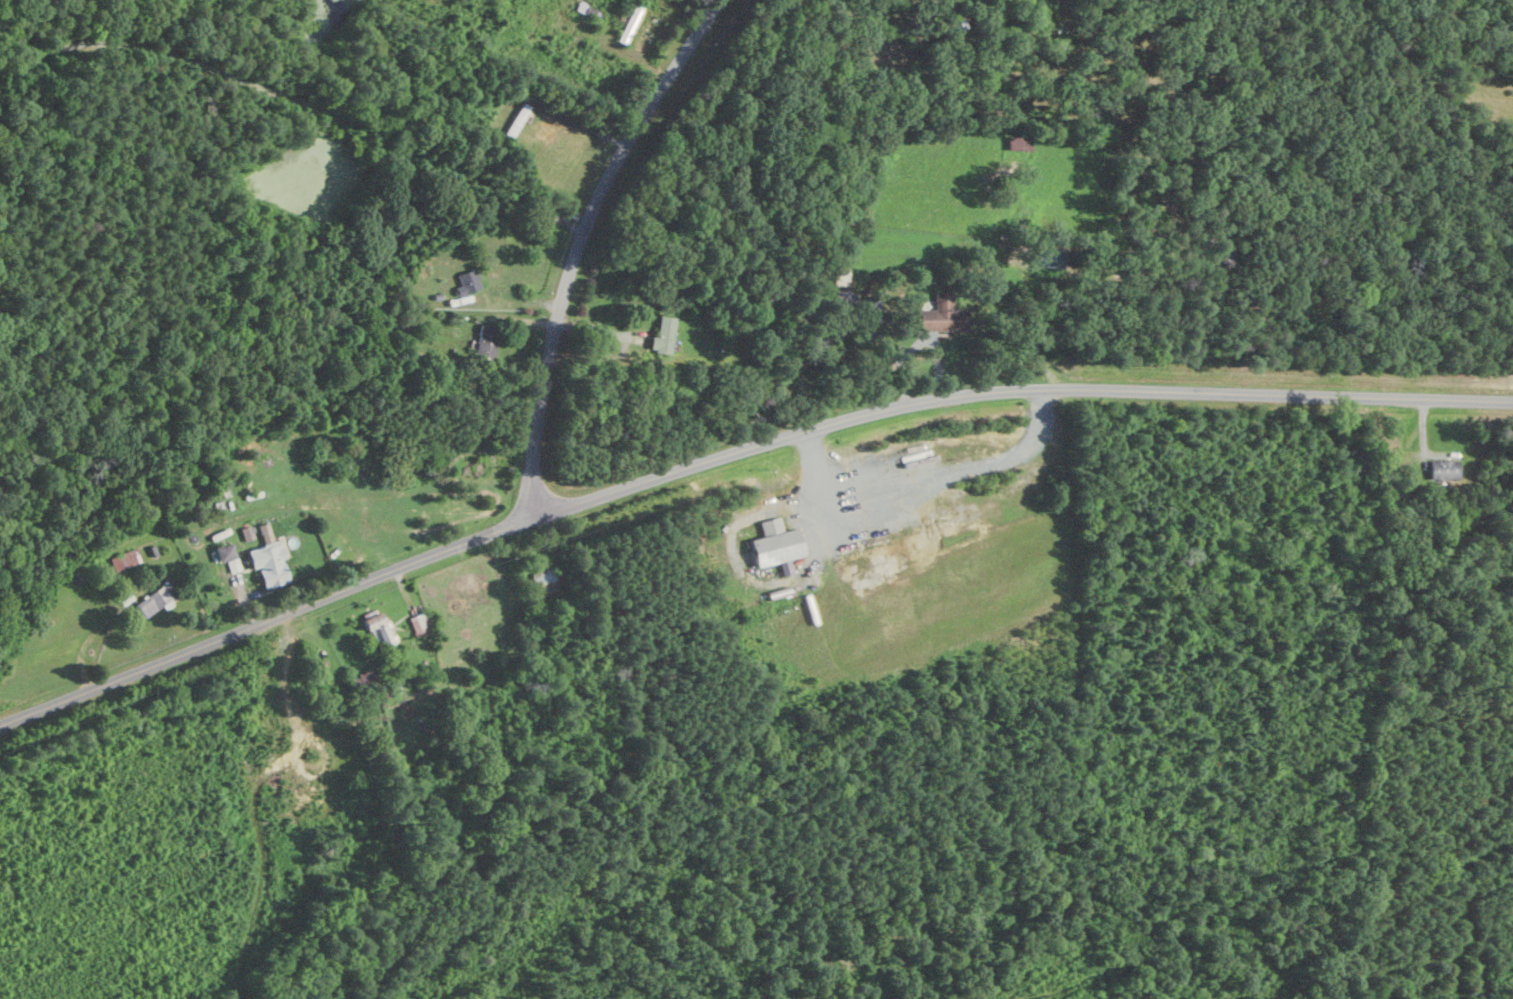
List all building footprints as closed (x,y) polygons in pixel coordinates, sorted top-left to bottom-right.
[(459,274),(463,293),(477,290),(472,271),(459,274)] [(653,335),(652,351),(675,352),(677,317),(661,316),(659,335),(653,335)] [(761,565),(808,555),(802,526),(785,530),(782,516),(762,521),(766,542),(757,544),(761,565)] [(238,540),(239,568),(252,567),(250,528),(238,528),(238,540)] [(267,588),(292,581),(286,557),(287,556),(283,541),(251,549),(255,568),(261,567),(267,588)] [(219,562),(228,560),(230,572),(240,571),(235,543),(216,546),(219,562)] [(110,557),(113,569),(137,564),(134,552),(110,557)]
